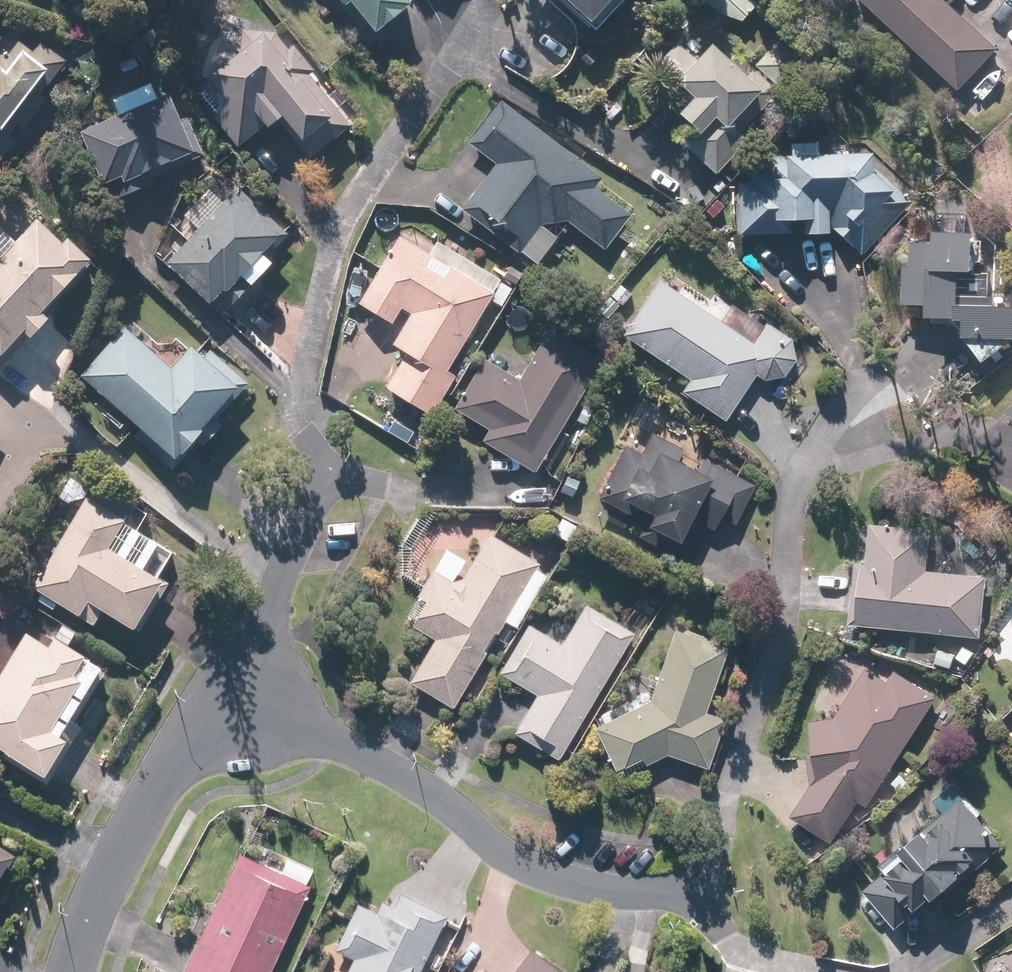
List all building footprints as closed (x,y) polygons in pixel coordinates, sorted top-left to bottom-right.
[(363,42),(406,7),(400,0),(329,0),(363,42)] [(592,32),(623,0),(558,0),(592,32)] [(954,94),(994,52),(941,2),(943,0),(853,0),(954,94)] [(247,89),(210,116),(233,147),(260,128),(263,131),(276,122),(293,146),(325,123),(253,23),(226,42),(236,55),(227,61),(247,89)] [(44,76),(51,82),(67,63),(40,40),(30,52),(19,42),(5,58),(0,54),(0,127),(44,76)] [(799,67),(775,44),(740,80),(705,47),(691,61),(674,45),(652,68),(686,101),(671,117),(693,137),(709,120),(717,127),(691,154),(712,175),(742,144),(734,136),(799,67)] [(117,116),(77,133),(99,187),(117,179),(119,185),(188,156),(163,96),(154,100),(148,84),(110,99),(117,116)] [(599,180),(498,101),(465,144),(490,164),(457,206),(533,266),(567,223),(602,251),(628,218),(591,189),(599,180)] [(8,149),(0,142),(0,158),(8,149)] [(746,184),(733,183),(734,237),(785,237),(785,228),(797,228),(797,239),(839,239),(839,256),(860,255),(860,235),(882,235),(882,189),(864,177),(865,158),(780,154),(779,174),(769,174),(769,181),(758,180),(758,173),(746,173),(746,184)] [(228,195),(163,264),(218,316),(267,264),(259,257),(275,239),(228,195)] [(9,359),(3,353),(20,335),(26,340),(43,321),(36,314),(84,262),(61,241),(58,245),(33,222),(0,257),(0,368),(9,359)] [(930,235),(929,247),(910,246),(909,269),(902,268),(899,307),(924,309),(923,323),(960,325),(959,339),(1011,343),(1011,311),(993,310),(994,298),(987,298),(989,276),(973,275),(974,265),(980,266),(981,245),(973,244),(973,238),(930,235)] [(425,255),(395,237),(353,305),(388,327),(398,310),(408,316),(388,348),(405,358),(383,393),(427,420),(451,380),(442,375),(499,283),(433,242),(425,255)] [(713,296),(704,311),(657,282),(620,339),(686,381),(678,394),(723,422),(752,376),(761,382),(782,378),(793,360),(788,342),(763,326),(713,296)] [(169,370),(120,327),(76,378),(139,433),(133,440),(165,468),(233,391),(186,350),(169,370)] [(600,363),(546,331),(516,381),(481,361),(451,411),(485,431),(478,442),(533,475),(600,363)] [(752,486),(702,459),(693,475),(674,465),(681,452),(649,435),(637,457),(620,447),(593,497),(643,525),(637,535),(679,558),(696,528),(722,543),(752,486)] [(169,554),(63,492),(10,581),(89,627),(96,614),(129,633),(158,584),(153,581),(169,554)] [(852,564),(846,626),(978,638),(984,577),(924,571),(928,531),(868,525),(864,565),(852,564)] [(537,564),(489,537),(457,591),(432,576),(403,624),(429,640),(404,684),(452,712),(485,655),(479,651),(492,631),(497,634),(504,622),(515,628),(544,579),(533,572),(537,564)] [(631,634),(581,605),(558,646),(524,627),(496,675),(532,696),(509,735),(557,762),(631,634)] [(27,628),(0,671),(0,759),(37,782),(61,743),(55,739),(96,671),(27,628)] [(723,651),(670,633),(649,699),(591,731),(616,776),(639,763),(641,768),(664,755),(707,769),(723,721),(702,714),(723,651)] [(934,698),(891,670),(884,681),(865,668),(833,719),(809,722),(811,781),(789,816),(829,841),(855,800),(864,806),(934,698)] [(1001,846),(959,798),(917,835),(914,831),(894,849),(900,856),(861,890),(895,928),(973,860),(978,866),(1001,846)] [(305,890),(237,857),(181,971),(265,971),(305,890)] [(333,951),(350,959),(344,971),(416,971),(443,918),(385,890),(374,915),(355,906),(333,951)] [(526,948),(507,971),(557,971),(526,948)]
